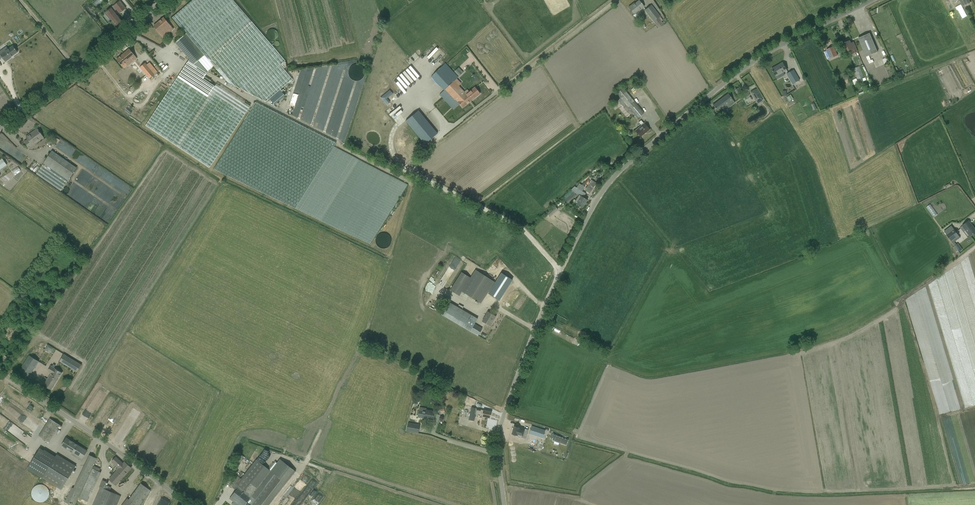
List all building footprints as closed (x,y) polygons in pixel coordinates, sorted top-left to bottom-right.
[(172,18),(183,30),(186,34),(184,35),(175,43),(189,59),(194,65),(198,61),(207,72),(214,66),(227,82),(238,88),(265,102),(292,79),(280,65),(285,61),(271,44),(252,22),(233,0),(193,0),(172,18)] [(126,8),(122,5),(120,1),(114,6),(117,9),(120,13),(126,8)] [(644,7),(642,5),(641,4),(642,4),(641,3),(639,1),(633,6),(632,5),(629,7),(634,14),(644,7)] [(645,10),(656,25),(658,28),(664,24),(661,21),(663,20),(651,5),(645,10)] [(121,21),(118,18),(111,8),(106,12),(113,21),(117,25),(121,21)] [(161,35),(168,29),(170,31),(173,29),(164,18),(153,26),(161,35)] [(858,38),(860,43),(866,57),(869,56),(878,52),(870,33),(858,38)] [(443,39),(439,42),(446,50),(450,47),(443,39)] [(841,44),(843,49),(845,52),(851,50),(853,53),(858,52),(853,42),(851,43),(850,41),(841,44)] [(2,58),(6,62),(11,58),(11,57),(18,52),(13,45),(8,49),(6,47),(0,51),(0,55),(0,59),(2,58)] [(826,50),(828,54),(830,59),(837,56),(835,51),(833,46),(826,50)] [(128,65),(133,61),(137,58),(129,49),(116,60),(119,63),(122,66),(126,63),(128,65)] [(184,67),(145,126),(210,168),(250,106),(216,84),(215,86),(210,83),(211,81),(205,76),(206,75),(207,72),(198,61),(194,65),(189,59),(188,61),(186,64),(184,67)] [(145,63),(140,67),(150,78),(158,72),(150,62),(147,65),(145,63)] [(445,63),(431,77),(444,90),(453,82),(458,77),(445,63)] [(779,65),(777,66),(772,69),(776,77),(787,70),(783,63),(779,65)] [(857,80),(864,77),(859,66),(853,68),(857,80)] [(459,76),(463,72),(459,68),(455,71),(459,76)] [(298,108),(295,114),(313,123),(317,116),(318,126),(346,140),(348,137),(344,132),(346,128),(348,129),(363,100),(353,95),(352,97),(350,93),(353,91),(349,89),(349,83),(345,90),(340,87),(342,83),(337,84),(336,79),(331,76),(334,70),(321,71),(303,105),(299,106),(304,97),(298,94),(292,105),(298,108)] [(793,84),(795,83),(800,80),(794,70),(787,74),(789,78),(793,84)] [(444,90),(440,95),(443,99),(449,93),(455,100),(456,100),(462,108),(471,101),(464,92),(458,86),(458,87),(453,82),(444,90)] [(464,92),(471,101),(480,94),(475,87),(469,92),(467,90),(464,92)] [(644,113),(640,109),(623,89),(617,94),(620,98),(611,106),(615,110),(618,108),(627,118),(633,113),(634,115),(637,118),(644,113)] [(750,92),(757,104),(763,101),(762,99),(762,98),(756,89),(750,92)] [(390,90),(380,98),(382,100),(392,92),(390,90)] [(713,105),(718,112),(723,108),(724,110),(735,102),(728,94),(713,105)] [(255,103),(214,169),(231,178),(295,209),(336,144),(255,103)] [(406,121),(421,140),(424,144),(437,133),(434,129),(418,110),(406,121)] [(641,126),(635,131),(640,137),(649,129),(644,123),(644,124),(641,120),(638,122),(641,126)] [(44,138),(41,134),(40,132),(39,131),(38,130),(31,135),(30,134),(26,137),(28,139),(25,142),(27,146),(29,148),(44,138)] [(68,180),(77,168),(52,150),(43,163),(68,180)] [(384,233),(409,183),(354,156),(353,158),(352,155),(351,155),(349,160),(354,162),(342,185),(345,184),(349,190),(351,189),(349,194),(351,198),(356,206),(358,207),(361,212),(365,214),(367,218),(366,220),(370,218),(372,221),(375,223),(367,227),(367,228),(369,229),(364,232),(370,242),(384,233)] [(43,164),(36,174),(61,191),(68,181),(43,164)] [(21,166),(15,171),(18,175),(24,170),(21,166)] [(571,190),(579,195),(576,200),(574,199),(572,201),(582,208),(587,200),(582,197),(585,193),(574,187),(571,190)] [(574,192),(564,199),(567,203),(576,196),(574,192)] [(550,217),(557,210),(554,207),(547,214),(550,217)] [(965,230),(970,236),(974,233),(974,230),(969,221),(960,228),(963,232),(965,230)] [(932,231),(937,230),(935,223),(923,225),(924,230),(929,229),(930,232),(932,231)] [(944,232),(953,243),(960,237),(952,226),(944,232)] [(464,262),(459,258),(449,270),(454,274),(464,262)] [(495,282),(475,270),(470,277),(462,291),(481,303),(495,282)] [(462,291),(470,277),(461,272),(450,290),(459,295),(462,291)] [(512,280),(501,273),(488,293),(499,301),(512,280)] [(467,329),(478,336),(482,328),(474,324),(478,318),(448,301),(443,311),(440,315),(467,330),(467,329)] [(496,316),(491,314),(488,312),(482,321),(485,323),(489,326),(493,319),(494,320),(496,316)] [(581,347),(583,340),(570,337),(569,342),(574,343),(574,345),(581,347)] [(55,346),(50,350),(54,354),(58,350),(55,346)] [(77,372),(82,365),(64,354),(60,361),(77,372)] [(28,377),(31,373),(39,361),(29,355),(19,371),(28,377)] [(51,390),(54,386),(62,372),(54,368),(55,365),(53,365),(52,367),(51,366),(51,367),(48,371),(52,373),(44,385),(51,390)] [(41,386),(32,379),(29,383),(38,390),(41,386)] [(463,404),(472,406),(473,399),(465,397),(463,404)] [(28,402),(35,408),(38,405),(31,399),(28,402)] [(471,407),(470,414),(469,419),(474,420),(475,415),(475,414),(478,414),(478,413),(483,414),(482,416),(490,418),(491,412),(479,409),(471,407)] [(418,417),(428,419),(433,420),(434,412),(429,411),(426,410),(426,412),(419,410),(418,417)] [(49,442),(57,429),(60,425),(50,418),(47,423),(39,436),(49,442)] [(406,431),(418,433),(419,427),(420,425),(408,422),(406,431)] [(13,431),(16,433),(22,427),(19,424),(13,431)] [(512,434),(516,435),(517,436),(518,432),(524,433),(525,429),(519,427),(514,426),(512,434)] [(529,434),(542,438),(545,431),(531,426),(529,434)] [(548,433),(546,439),(560,443),(562,437),(548,433)] [(73,453),(72,454),(81,460),(87,451),(66,438),(61,446),(73,453)] [(27,468),(27,469),(40,476),(42,478),(61,490),(76,466),(57,454),(56,456),(40,446),(35,455),(27,468)] [(66,501),(74,504),(75,504),(94,463),(96,458),(89,455),(74,488),(72,488),(70,492),(66,501)] [(116,485),(131,468),(125,462),(123,464),(115,457),(112,461),(118,467),(116,470),(117,471),(109,479),(116,485)] [(286,483),(295,471),(280,459),(271,471),(256,459),(241,479),(237,476),(230,486),(236,490),(233,494),(230,498),(229,499),(233,502),(231,504),(232,504),(268,504),(286,483)] [(79,498),(87,502),(101,472),(93,469),(79,498)] [(100,487),(98,492),(92,504),(116,504),(118,500),(120,496),(109,491),(111,487),(105,485),(106,482),(102,480),(99,486),(100,487)] [(313,487),(319,489),(322,482),(316,480),(313,487)] [(150,490),(141,483),(129,499),(127,498),(124,502),(122,504),(140,504),(150,490)] [(49,494),(49,492),(49,491),(49,490),(48,489),(48,488),(47,487),(46,486),(45,486),(44,485),(43,485),(41,484),(40,484),(39,484),(38,485),(36,485),(35,486),(34,486),(34,487),(33,488),(32,489),(32,490),(32,491),(31,493),(31,494),(32,495),(32,496),(33,498),(34,499),(35,500),(35,501),(36,501),(38,502),(39,502),(40,502),(42,502),(43,502),(44,501),(45,501),(46,500),(47,499),(48,498),(48,497),(49,496),(49,495),(49,494)]
